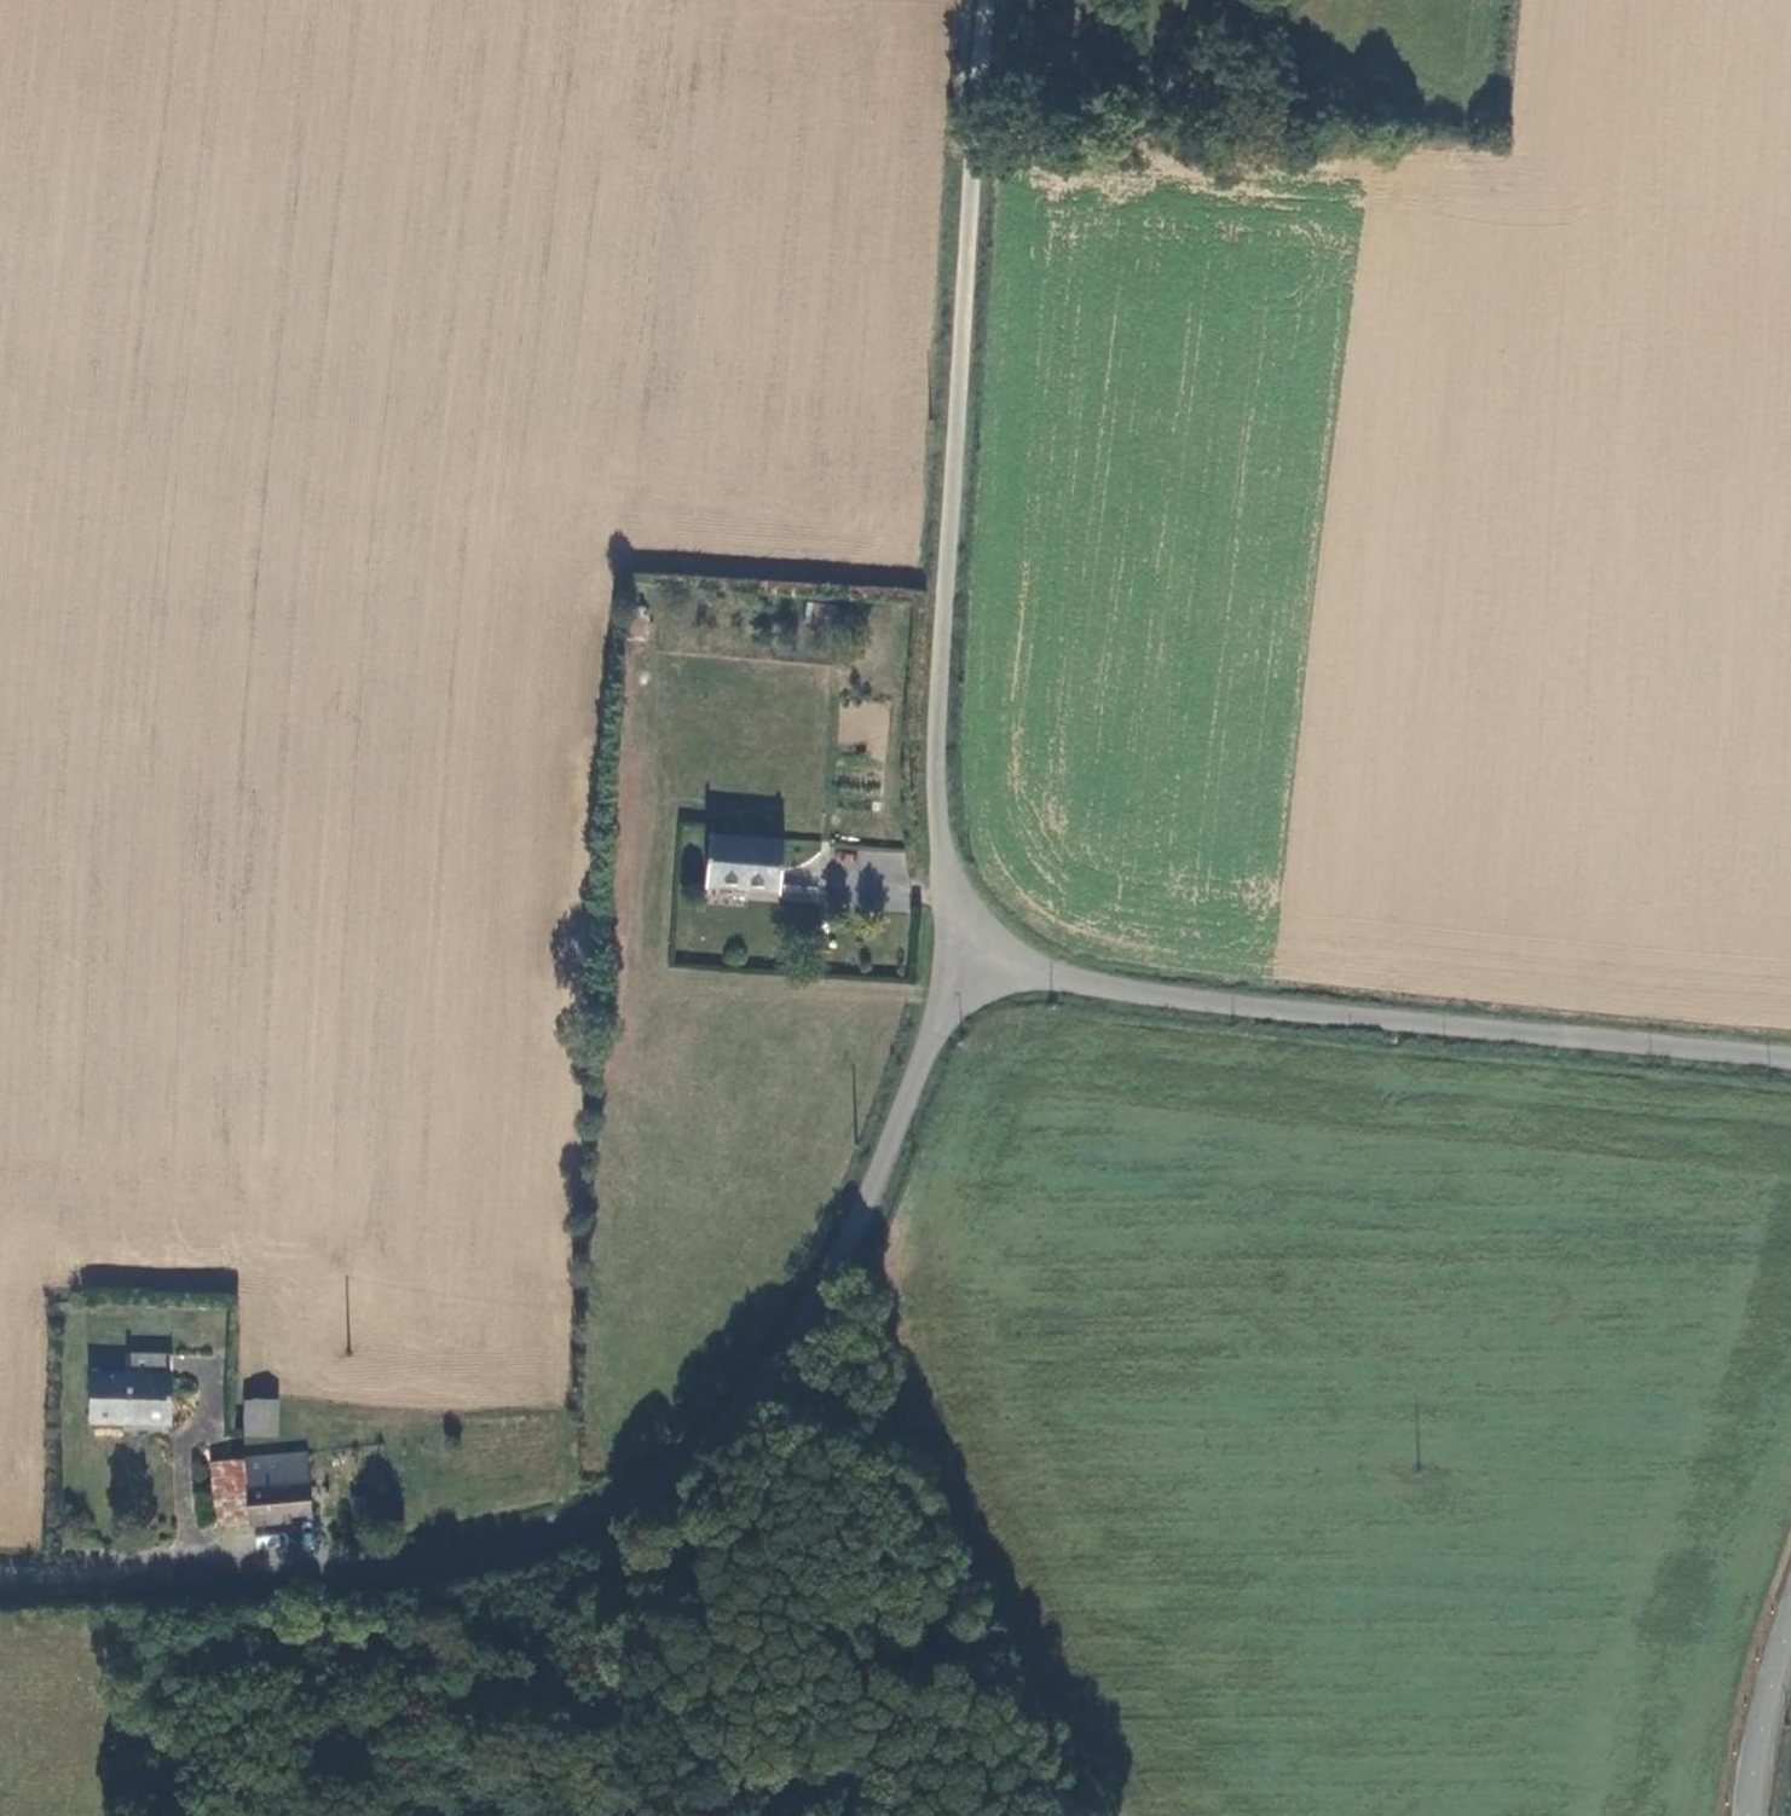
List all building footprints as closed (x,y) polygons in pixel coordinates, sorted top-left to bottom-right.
[(775,841),(702,835),(698,880),(771,885),(775,841)] [(904,877),(905,850),(857,849),(856,875),(904,877)] [(159,1419),(157,1352),(113,1353),(114,1376),(75,1377),(77,1422),(159,1419)] [(278,1435),(278,1400),(246,1400),(246,1436),(278,1435)] [(305,1476),(301,1448),(240,1456),(248,1521),(248,1523),(311,1517),(309,1496),(321,1495),(318,1475),(305,1476)] [(211,1525),(248,1521),(240,1456),(203,1459),(211,1525)] [(324,1517),(321,1495),(309,1496),(311,1517),(324,1517)]
